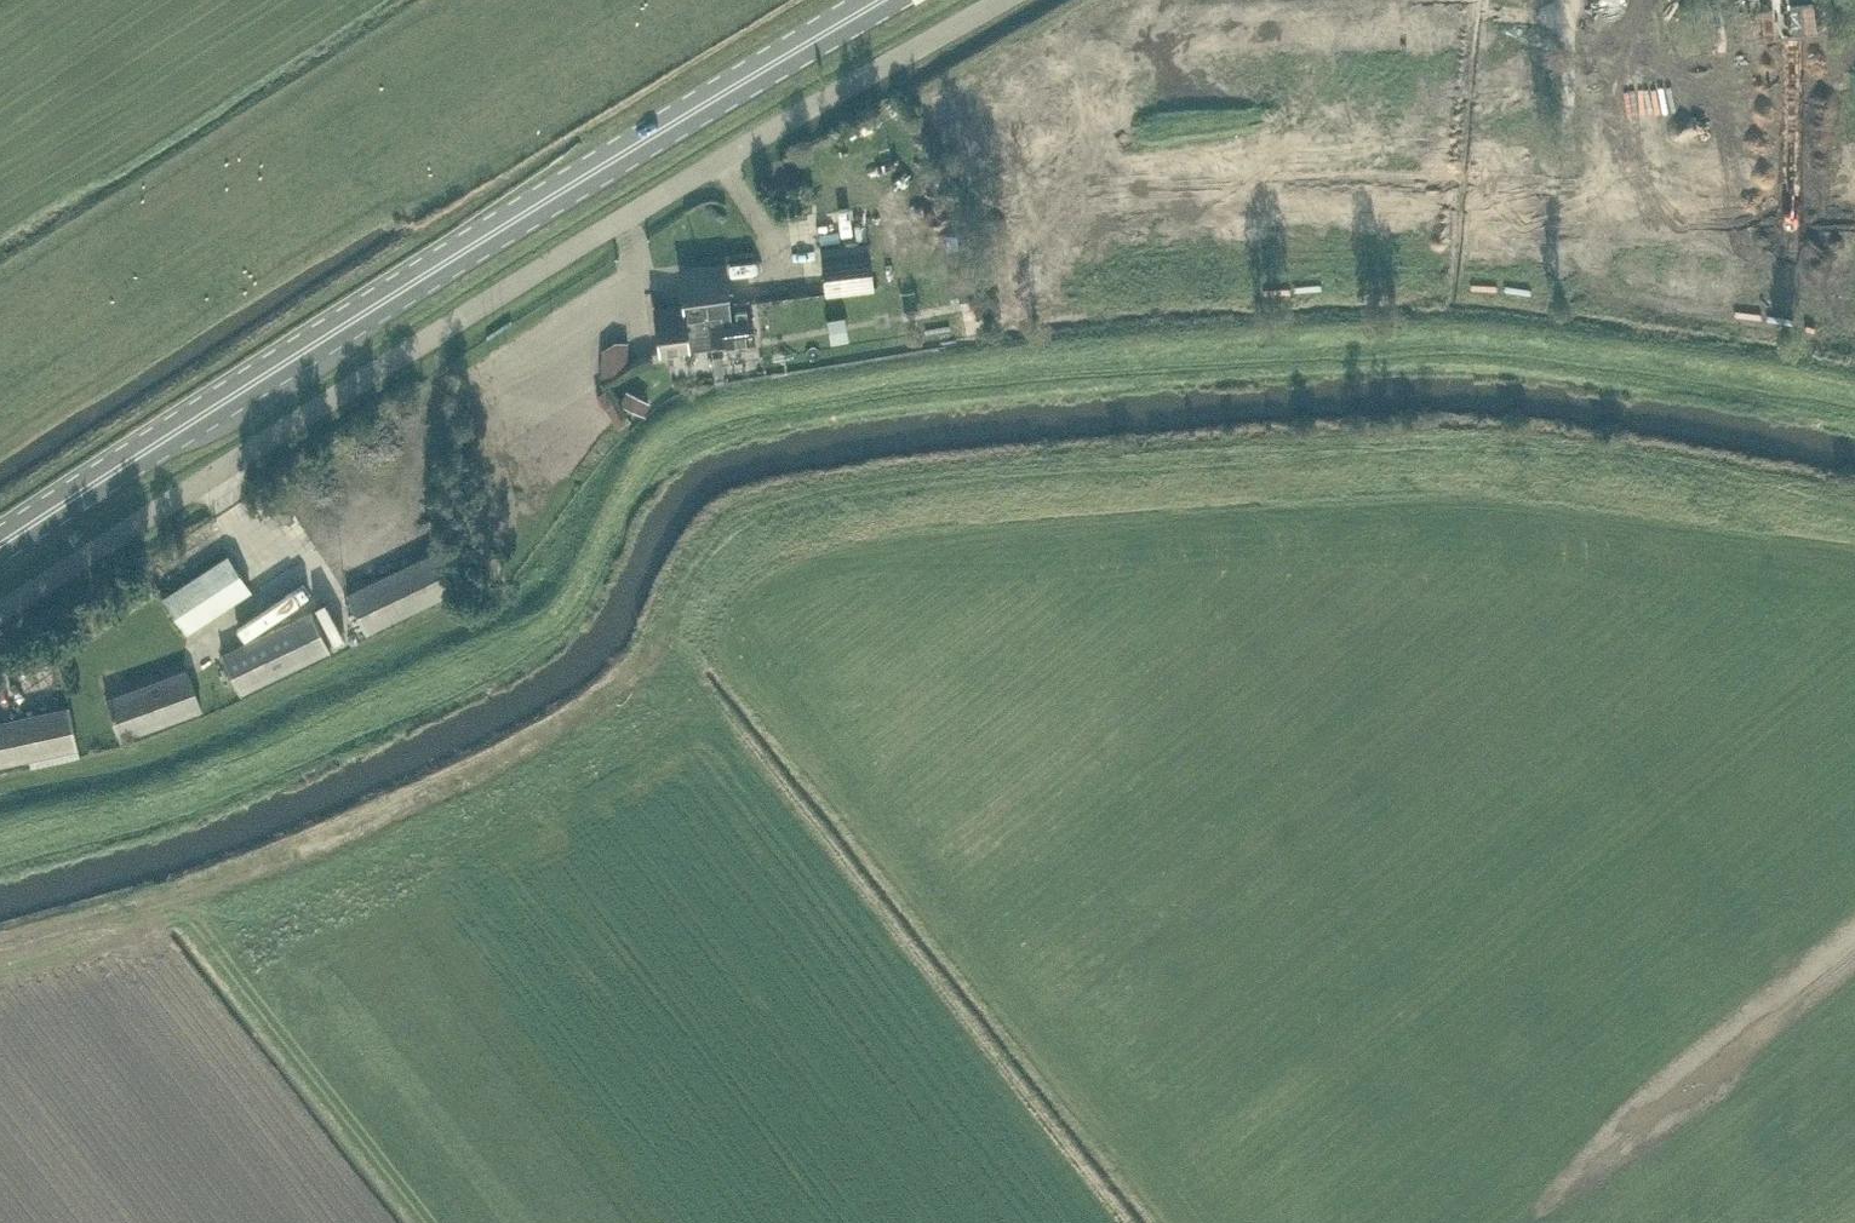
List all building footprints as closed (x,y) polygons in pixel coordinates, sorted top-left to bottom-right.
[(1436,47),(1450,44),(1446,27),(1432,30),(1436,47)] [(1844,28),(1835,28),(1835,40),(1844,40),(1844,28)] [(1289,52),(1288,69),(1306,70),(1307,53),(1289,52)] [(1317,174),(1318,185),(1340,184),(1340,173),(1317,174)] [(783,222),(797,218),(794,204),(780,208),(783,222)] [(1795,242),(1796,228),(1774,227),(1773,241),(1795,242)] [(869,250),(822,256),(826,289),(873,284),(869,250)] [(733,289),(729,289),(725,262),(698,266),(709,347),(757,340),(751,299),(735,301),(733,289)] [(661,354),(709,347),(698,266),(680,269),(684,300),(654,304),(656,316),(661,354)] [(734,369),(811,355),(808,335),(731,348),(734,369)] [(625,337),(599,337),(600,366),(625,366),(625,337)] [(625,387),(618,400),(642,412),(648,400),(625,387)] [(604,390),(596,394),(604,406),(611,401),(604,390)] [(365,633),(457,589),(437,551),(346,594),(365,633)] [(251,591),(247,585),(228,554),(195,575),(219,611),(251,591)] [(186,632),(219,611),(195,575),(163,595),(186,632)] [(241,693),(331,650),(310,609),(222,652),(241,693)] [(119,739),(200,709),(186,669),(104,699),(119,739)] [(76,748),(68,706),(0,720),(0,764),(76,748)]
